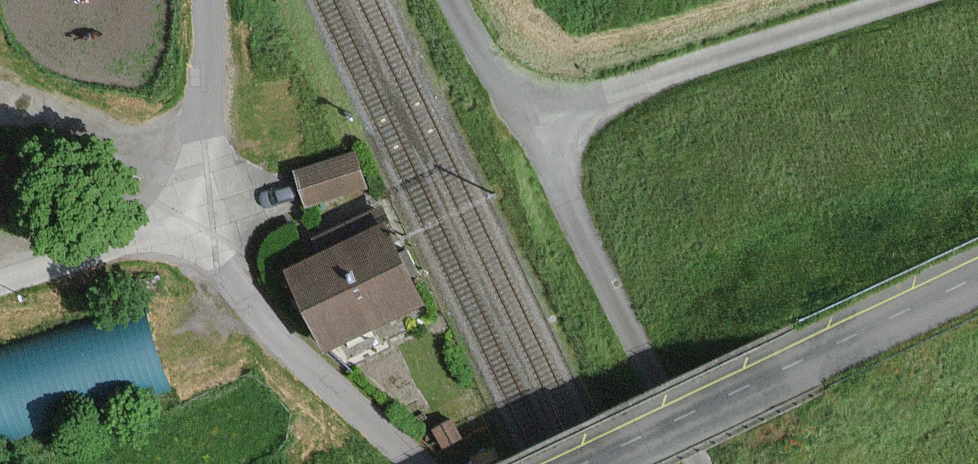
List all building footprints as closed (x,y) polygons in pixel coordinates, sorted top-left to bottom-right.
[(351,154),(297,172),(308,205),(363,187),(351,154)] [(381,228),(290,269),(323,342),(415,301),(381,228)] [(0,344),(0,421),(175,382),(159,309),(0,344)]
